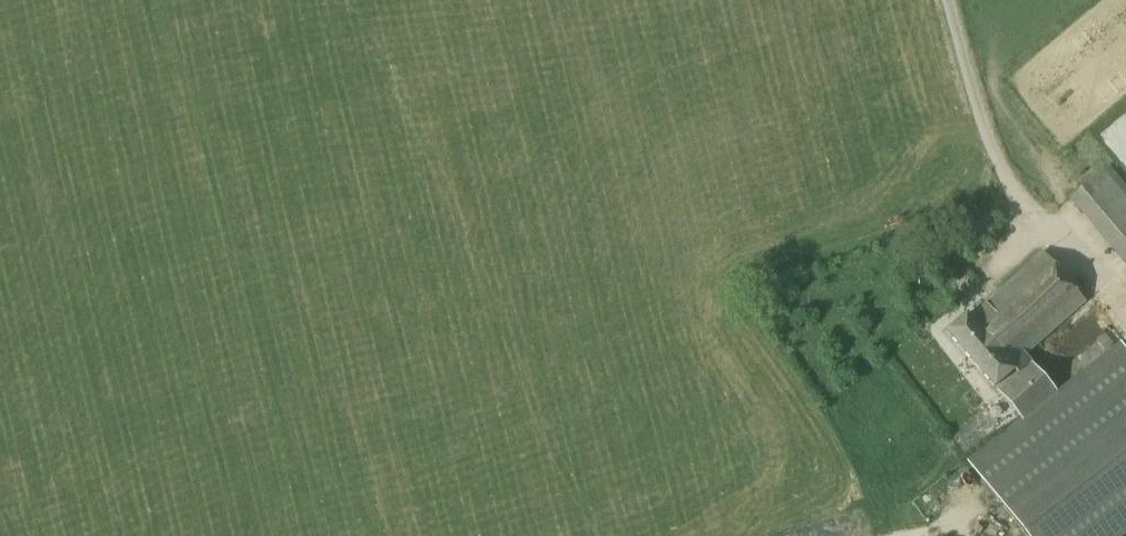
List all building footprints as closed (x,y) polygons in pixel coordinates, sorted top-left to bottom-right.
[(1108,165),(1069,198),(1125,266),(1125,186),(1108,165)] [(969,318),(967,315),(947,332),(994,387),(1014,370),(1017,373),(997,390),(1022,419),(1005,432),(967,461),(1025,535),(1123,535),(1125,534),(1125,350),(1120,343),(1057,391),(1047,379),(1032,363),(1034,362),(1027,354),(1029,352),(1029,353),(1087,302),(1043,250),(1001,289),(969,318)]
